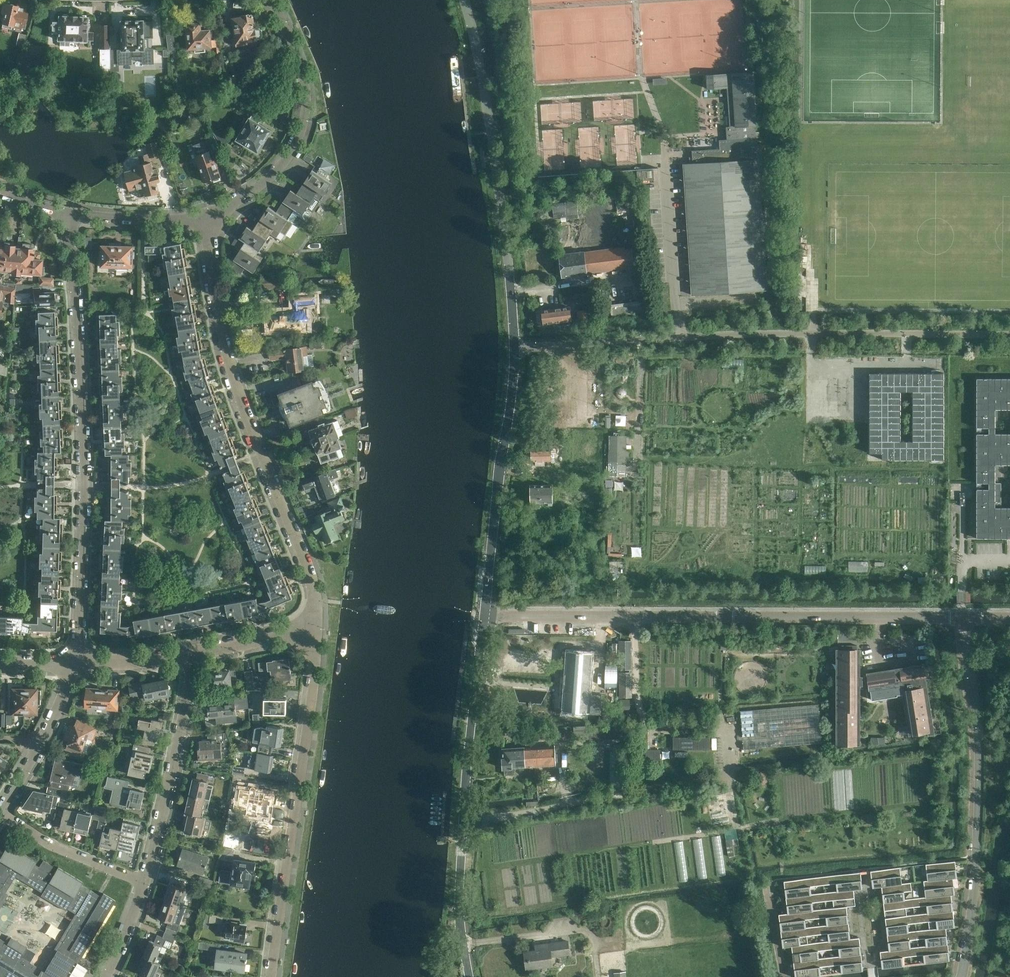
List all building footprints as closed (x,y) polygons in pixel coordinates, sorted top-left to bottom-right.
[(1,23),(2,23),(1,26),(12,29),(12,27),(21,29),(22,24),(25,24),(25,23),(24,23),(27,12),(24,12),(25,9),(17,7),(17,6),(14,6),(13,4),(11,4),(10,4),(7,4),(6,4),(3,3),(1,11),(4,12),(1,23)] [(60,35),(58,35),(58,40),(60,40),(60,41),(88,42),(88,39),(93,40),(93,32),(88,31),(89,17),(87,17),(86,14),(81,14),(80,16),(69,16),(68,14),(64,14),(63,15),(63,16),(61,15),(61,22),(54,22),(52,24),(52,29),(54,32),(60,32),(60,35)] [(242,16),(233,18),(234,28),(231,28),(234,45),(247,43),(247,41),(261,39),(263,35),(262,30),(259,27),(255,28),(253,14),(242,16)] [(149,48),(149,45),(148,37),(153,37),(152,21),(144,21),(144,20),(122,20),(123,32),(118,32),(118,43),(123,43),(123,49),(111,50),(111,68),(111,71),(119,70),(119,64),(131,64),(131,59),(131,58),(144,58),(144,63),(154,63),(153,48),(149,48)] [(188,49),(195,48),(195,52),(206,51),(206,47),(212,47),(217,47),(217,53),(220,53),(217,39),(211,39),(211,29),(201,30),(201,22),(194,23),(193,22),(189,22),(188,23),(186,23),(188,49)] [(110,24),(99,24),(100,48),(100,68),(101,68),(111,68),(110,48),(110,24)] [(25,34),(19,33),(16,45),(23,46),(25,34)] [(174,34),(167,35),(166,35),(169,50),(176,49),(174,34)] [(37,75),(38,62),(26,61),(25,74),(37,75)] [(684,163),(690,263),(692,294),(767,289),(765,262),(768,262),(761,143),(757,143),(756,137),(760,137),(759,131),(756,131),(752,71),(729,73),(706,74),(707,88),(727,87),(730,126),(726,126),(727,139),(719,139),(720,148),(692,150),(693,163),(684,163)] [(239,73),(228,76),(231,88),(243,85),(239,73)] [(253,112),(237,139),(258,151),(271,130),(259,123),(262,118),(253,112)] [(617,151),(618,163),(637,163),(636,123),(616,123),(616,136),(613,136),(613,151),(617,151)] [(223,127),(214,132),(222,146),(231,140),(223,127)] [(168,133),(163,136),(167,147),(172,145),(168,133)] [(210,148),(218,145),(214,135),(206,138),(210,148)] [(133,169),(125,172),(130,190),(138,188),(141,196),(159,191),(157,181),(161,180),(157,168),(154,169),(152,162),(151,161),(150,157),(155,156),(157,164),(163,162),(161,154),(157,141),(146,144),(148,153),(149,153),(140,155),(142,164),(133,166),(133,169)] [(211,150),(196,155),(206,181),(212,179),(213,182),(221,179),(220,177),(220,176),(211,150)] [(301,187),(314,196),(320,200),(332,182),(324,177),(328,173),(319,167),(316,172),(312,169),(305,181),(305,182),(302,187),(301,187)] [(655,169),(637,170),(638,181),(643,181),(643,180),(655,180),(655,169)] [(283,201),(276,211),(293,223),(298,216),(307,222),(313,211),(307,207),(314,196),(301,187),(300,188),(301,188),(298,194),(291,189),(283,201)] [(262,219),(258,225),(271,233),(282,240),(293,223),(276,211),(268,206),(260,218),(262,219)] [(239,238),(246,243),(259,251),(271,233),(258,225),(257,224),(258,225),(254,231),(247,226),(239,238)] [(118,266),(118,267),(119,267),(120,268),(121,268),(122,269),(123,269),(125,268),(126,267),(127,267),(127,266),(133,266),(133,246),(121,245),(121,242),(110,242),(110,245),(102,245),(102,250),(101,252),(101,255),(101,257),(102,257),(102,266),(118,266)] [(4,247),(2,271),(2,272),(19,273),(19,272),(21,248),(13,247),(14,243),(4,243),(4,247)] [(21,248),(19,272),(43,274),(44,266),(41,266),(42,259),(40,258),(40,254),(33,254),(33,249),(32,248),(32,244),(23,243),(22,245),(21,245),(21,248)] [(163,253),(163,254),(164,260),(186,257),(186,254),(185,250),(182,250),(181,243),(165,246),(164,246),(165,253),(163,253)] [(234,259),(236,261),(231,268),(240,274),(245,267),(253,272),(261,260),(255,256),(259,251),(246,243),(243,248),(242,247),(234,259)] [(164,246),(145,246),(145,254),(151,254),(151,255),(157,255),(157,254),(163,254),(163,253),(165,253),(164,246)] [(625,246),(570,253),(563,254),(560,254),(562,276),(627,268),(627,265),(634,265),(632,248),(626,249),(625,246)] [(186,257),(164,260),(165,267),(168,267),(170,274),(186,271),(185,264),(187,263),(186,259),(186,257)] [(168,281),(169,288),(191,284),(189,277),(187,277),(186,271),(170,274),(171,280),(168,281)] [(308,287),(307,277),(307,276),(259,278),(260,290),(308,287)] [(40,277),(40,285),(53,286),(53,278),(40,277)] [(2,301),(14,303),(15,293),(15,285),(16,284),(0,282),(0,312),(2,301)] [(191,284),(169,288),(170,295),(173,295),(174,301),(191,298),(189,292),(192,291),(191,287),(191,284)] [(29,285),(15,285),(15,293),(29,293),(29,285)] [(53,304),(52,292),(40,292),(40,288),(40,285),(29,285),(29,293),(30,293),(30,296),(33,296),(34,305),(53,304)] [(270,314),(265,320),(270,326),(270,329),(304,327),(305,322),(307,322),(308,321),(309,319),(310,319),(310,317),(309,317),(308,316),(307,315),(305,314),(303,310),(300,310),(299,305),(316,304),(315,295),(293,296),(294,305),(295,305),(295,310),(279,311),(269,312),(270,314)] [(173,309),(174,316),(196,312),(195,309),(194,305),(192,305),(191,298),(174,301),(175,308),(173,309)] [(569,307),(556,308),(557,322),(571,320),(569,307)] [(544,324),(557,322),(556,308),(542,310),(544,324)] [(587,320),(586,309),(577,310),(578,321),(587,320)] [(35,319),(35,326),(55,325),(55,323),(57,323),(57,318),(54,318),(54,311),(37,312),(37,319),(35,319)] [(174,316),(175,323),(178,322),(180,329),(196,326),(194,319),(197,319),(196,312),(174,316)] [(98,321),(98,326),(100,326),(101,329),(120,327),(120,321),(117,321),(117,313),(100,314),(100,321),(98,321)] [(35,326),(35,334),(38,333),(38,340),(55,339),(55,332),(57,332),(57,328),(55,328),(55,325),(35,326)] [(181,335),(178,336),(179,343),(200,339),(199,332),(197,333),(196,326),(180,329),(181,335)] [(101,331),(98,331),(98,335),(101,336),(101,342),(118,341),(118,335),(120,335),(120,327),(101,329),(101,331)] [(38,340),(38,347),(36,347),(36,354),(56,353),(56,350),(58,350),(58,346),(55,346),(55,339),(38,340)] [(200,339),(179,343),(180,350),(183,350),(185,359),(201,355),(199,347),(202,346),(201,342),(200,339)] [(99,349),(99,354),(102,353),(102,356),(121,355),(121,348),(118,348),(118,341),(101,342),(101,349),(99,349)] [(306,347),(286,349),(285,349),(270,351),(271,359),(286,357),(287,357),(289,371),(303,370),(303,369),(313,368),(311,354),(306,354),(306,347)] [(58,356),(56,356),(56,353),(36,354),(36,361),(39,361),(39,367),(56,367),(56,360),(58,360),(58,356)] [(102,359),(99,359),(99,363),(102,364),(102,370),(119,369),(119,363),(122,363),(121,355),(102,356),(102,359)] [(183,365),(185,372),(205,367),(207,366),(206,364),(205,359),(203,360),(202,358),(201,358),(201,355),(185,359),(186,364),(183,365)] [(205,367),(185,372),(187,379),(189,378),(192,386),(208,380),(206,377),(208,377),(207,374),(209,373),(207,366),(205,367)] [(39,367),(39,375),(37,375),(37,382),(57,381),(57,378),(59,378),(59,374),(57,374),(56,367),(39,367)] [(100,377),(100,381),(103,382),(103,384),(123,383),(122,377),(120,377),(119,369),(102,370),(103,377),(100,377)] [(870,373),(870,453),(882,453),(882,459),(943,459),(943,373),(870,373)] [(976,378),(976,538),(1007,538),(1007,544),(1009,544),(1009,507),(995,507),(995,464),(1009,464),(1009,434),(995,434),(995,409),(1009,409),(1009,378),(976,378)] [(208,380),(192,386),(194,392),(191,393),(194,400),(215,393),(212,386),(210,386),(208,380)] [(311,383),(280,394),(282,399),(279,401),(278,404),(279,407),(279,409),(280,411),(281,414),(283,417),(285,419),(286,420),(289,419),(292,424),(322,413),(330,410),(330,407),(329,405),(329,403),(329,400),(323,402),(319,390),(324,388),(323,386),(322,384),(321,383),(320,381),(319,380),(311,383)] [(57,381),(37,382),(37,389),(40,389),(40,396),(57,395),(57,388),(60,388),(59,384),(57,384),(57,381)] [(123,383),(103,384),(103,387),(100,387),(101,392),(103,392),(103,399),(121,398),(120,391),(123,391),(123,383)] [(215,393),(194,400),(196,406),(199,406),(201,412),(217,406),(215,400),(217,399),(216,395),(215,393)] [(38,403),(38,410),(58,409),(58,406),(60,406),(60,402),(58,402),(57,395),(40,396),(41,403),(38,403)] [(101,405),(101,409),(104,410),(104,413),(124,412),(123,404),(121,404),(121,398),(103,399),(104,405),(101,405)] [(217,406),(201,412),(204,418),(201,419),(204,426),(224,419),(222,412),(220,413),(217,406)] [(58,409),(38,410),(38,417),(41,417),(41,424),(59,423),(58,417),(61,416),(61,412),(58,412),(58,409)] [(124,412),(104,413),(104,416),(102,416),(102,420),(104,420),(105,426),(122,425),(121,419),(124,419),(124,412)] [(626,424),(626,414),(617,414),(616,424),(626,424)] [(224,419),(204,426),(206,433),(208,432),(211,439),(227,433),(224,426),(227,425),(224,419)] [(314,445),(315,445),(339,436),(336,428),(339,426),(337,420),(309,430),(312,438),(311,440),(312,444),(314,445)] [(39,431),(39,438),(59,437),(59,434),(62,434),(61,430),(59,430),(59,423),(41,424),(42,431),(39,431)] [(102,433),(103,438),(105,438),(105,440),(125,440),(124,432),(122,432),(122,425),(105,426),(105,433),(102,433)] [(609,446),(608,459),(609,459),(609,464),(609,466),(609,475),(626,475),(626,456),(629,456),(629,449),(626,449),(626,443),(626,436),(622,436),(621,433),(622,432),(618,433),(614,432),(614,433),(614,436),(609,436),(609,446)] [(227,433),(211,439),(213,445),(211,446),(213,453),(232,446),(234,445),(233,442),(232,438),(229,439),(227,433)] [(339,436),(315,445),(317,453),(318,453),(321,463),(339,456),(337,449),(342,447),(338,437),(339,436)] [(59,437),(39,438),(40,445),(42,445),(43,452),(54,452),(60,452),(60,444),(62,444),(62,440),(59,440),(59,437)] [(281,448),(277,439),(270,441),(273,447),(275,446),(276,450),(281,448)] [(125,440),(105,440),(105,443),(103,443),(103,447),(106,447),(106,454),(112,454),(123,454),(123,447),(125,446),(125,440)] [(232,446),(213,453),(216,460),(218,459),(222,468),(238,462),(234,455),(235,455),(234,453),(237,452),(235,447),(234,445),(232,446)] [(532,453),(530,455),(530,458),(532,459),(532,460),(536,460),(536,461),(536,465),(545,465),(545,460),(551,460),(551,454),(556,453),(556,448),(551,448),(532,448),(532,453)] [(34,459),(34,466),(54,466),(54,463),(56,463),(56,459),(54,459),(54,452),(43,452),(37,452),(37,459),(34,459)] [(109,461),(109,465),(112,465),(112,468),(131,468),(131,461),(129,461),(129,454),(123,454),(112,454),(112,461),(109,461)] [(222,468),(224,472),(227,481),(224,482),(227,488),(245,481),(247,480),(245,473),(243,474),(242,472),(241,472),(238,462),(222,468)] [(54,466),(34,466),(34,473),(36,473),(36,482),(45,482),(45,485),(53,485),(53,475),(54,475),(54,473),(56,473),(56,469),(54,469),(54,466)] [(112,471),(109,471),(109,476),(112,476),(111,478),(112,478),(112,483),(112,487),(121,487),(121,484),(129,484),(129,476),(131,476),(131,468),(112,468),(112,471)] [(327,472),(312,477),(299,482),(301,489),(315,484),(317,492),(315,493),(318,500),(321,499),(321,502),(335,497),(335,495),(335,494),(330,479),(339,476),(336,468),(327,472)] [(245,481),(227,488),(230,495),(232,494),(235,501),(250,494),(248,487),(250,487),(249,482),(247,480),(245,481)] [(531,484),(531,503),(531,507),(540,507),(540,502),(549,502),(549,505),(552,505),(552,484),(531,484)] [(34,496),(34,504),(53,503),(54,500),(56,501),(56,496),(54,496),(54,494),(53,494),(53,485),(45,485),(45,488),(36,488),(36,496),(34,496)] [(112,497),(112,499),(109,499),(109,503),(112,503),(112,506),(131,506),(131,499),(129,499),(129,490),(121,490),(121,487),(112,487),(112,497)] [(250,494),(235,501),(237,507),(235,508),(238,514),(258,506),(255,499),(253,500),(250,494)] [(341,497),(328,502),(330,507),(326,509),(327,511),(315,516),(317,521),(312,523),(317,534),(322,532),(326,542),(339,537),(333,524),(345,519),(341,509),(345,508),(341,497)] [(53,503),(34,504),(34,511),(36,511),(36,516),(42,516),(53,516),(53,511),(56,511),(56,506),(53,506),(53,503)] [(131,506),(112,506),(112,509),(109,509),(109,513),(112,513),(112,520),(122,520),(129,520),(129,513),(131,513),(131,506)] [(258,506),(238,514),(240,521),(243,520),(245,526),(261,520),(258,514),(261,513),(258,506)] [(306,506),(298,509),(300,514),(304,513),(308,511),(306,506)] [(39,524),(39,531),(59,532),(59,529),(61,529),(61,525),(59,525),(59,516),(53,516),(42,516),(42,524),(39,524)] [(103,527),(102,531),(105,531),(105,534),(125,535),(125,527),(122,527),(122,520),(112,520),(106,520),(105,527),(103,527)] [(268,532),(267,529),(266,525),(263,526),(261,520),(245,526),(248,532),(245,534),(248,541),(268,532)] [(59,532),(39,531),(39,539),(41,539),(41,545),(59,546),(59,539),(61,539),(61,535),(59,535),(59,532)] [(248,541),(251,547),(253,546),(256,552),(271,546),(269,539),(271,538),(268,532),(248,541)] [(105,537),(102,536),(102,541),(105,541),(104,548),(121,549),(122,542),(124,542),(125,535),(105,534),(105,537)] [(38,552),(38,560),(58,560),(58,558),(60,558),(61,553),(58,553),(59,546),(41,545),(41,552),(38,552)] [(258,558),(256,559),(259,566),(279,558),(276,551),(274,552),(271,546),(256,552),(258,558)] [(121,549),(104,548),(104,555),(101,555),(101,559),(104,559),(104,562),(124,563),(124,556),(121,555),(121,549)] [(259,566),(261,573),(264,572),(267,579),(285,571),(282,564),(279,558),(259,566)] [(58,560),(38,560),(38,567),(40,567),(40,574),(58,574),(58,567),(60,568),(60,563),(58,563),(58,560)] [(868,569),(868,560),(850,560),(849,569),(868,569)] [(104,565),(101,565),(101,569),(104,569),(103,576),(120,577),(120,570),(123,570),(124,563),(104,562),(104,565)] [(285,571),(267,579),(269,584),(266,585),(269,592),(287,585),(290,584),(287,577),(285,571)] [(38,580),(37,587),(57,588),(57,585),(59,585),(59,581),(57,581),(58,574),(40,574),(40,580),(38,580)] [(100,588),(101,588),(103,588),(102,590),(122,591),(122,584),(120,584),(120,577),(103,576),(103,583),(100,583),(100,588)] [(272,598),(265,601),(267,608),(271,606),(273,607),(275,606),(276,604),(282,602),(284,603),(286,602),(287,600),(292,598),(290,591),(292,591),(290,586),(290,584),(287,585),(269,592),(272,598)] [(57,595),(59,595),(59,591),(57,591),(57,588),(37,587),(37,595),(40,595),(39,601),(57,602),(57,595)] [(102,593),(100,593),(100,597),(102,597),(102,604),(119,604),(119,598),(122,598),(122,591),(102,590),(102,593)] [(256,598),(241,601),(244,617),(260,614),(259,612),(267,610),(267,608),(265,601),(257,602),(256,598)] [(59,609),(56,609),(57,602),(39,601),(39,608),(37,608),(37,615),(56,616),(56,613),(58,613),(59,609)] [(241,601),(225,604),(228,620),(244,617),(241,601)] [(99,611),(99,615),(101,615),(101,618),(121,619),(121,612),(119,611),(119,604),(102,604),(102,611),(99,611)] [(225,604),(210,606),(213,622),(228,620),(225,604)] [(210,606),(195,609),(198,625),(213,622),(210,606)] [(195,609),(180,612),(183,628),(198,625),(195,609)] [(180,612),(164,614),(167,631),(183,628),(180,612)] [(164,614),(149,617),(152,633),(167,631),(164,614)] [(30,622),(29,630),(33,630),(33,631),(36,631),(38,630),(43,630),(44,631),(48,631),(49,630),(56,630),(56,623),(58,623),(58,619),(56,618),(56,616),(37,615),(36,622),(30,622)] [(5,616),(4,633),(20,633),(20,631),(29,632),(29,630),(30,622),(21,621),(21,617),(5,616)] [(129,626),(128,636),(137,634),(137,636),(152,633),(149,617),(134,620),(135,624),(129,626)] [(121,619),(101,618),(101,621),(99,621),(99,625),(101,625),(101,632),(108,633),(109,634),(111,634),(112,633),(119,633),(120,634),(123,634),(124,633),(127,633),(128,626),(121,626),(121,619)] [(631,640),(620,640),(620,669),(631,669),(631,640)] [(578,651),(568,650),(562,650),(560,685),(566,685),(565,697),(559,696),(558,708),(564,708),(564,710),(588,712),(600,711),(602,694),(589,693),(592,652),(578,651)] [(857,650),(838,650),(836,650),(836,744),(838,744),(849,744),(857,744),(860,744),(860,737),(860,721),(860,719),(860,718),(863,718),(863,708),(862,708),(860,708),(860,688),(870,688),(869,685),(865,685),(862,685),(863,676),(860,676),(860,665),(860,650),(857,650)] [(267,661),(259,662),(259,665),(260,671),(266,670),(267,674),(272,674),(273,678),(278,677),(281,680),(284,680),(286,677),(291,676),(290,661),(283,662),(282,660),(268,661),(268,662),(267,662),(267,661)] [(870,688),(871,697),(872,697),(871,693),(879,691),(879,692),(879,691),(887,690),(887,691),(888,691),(888,690),(895,689),(896,693),(897,693),(896,688),(901,688),(903,700),(909,736),(913,735),(913,733),(918,732),(918,733),(923,732),(927,731),(928,734),(941,732),(940,728),(934,729),(925,676),(928,676),(926,663),(867,672),(869,685),(870,688)] [(236,669),(229,670),(228,670),(227,668),(223,669),(222,671),(210,672),(210,673),(208,673),(207,675),(207,678),(209,680),(211,679),(211,681),(210,681),(210,686),(221,685),(221,687),(231,686),(230,679),(237,679),(236,669)] [(253,670),(245,671),(247,690),(255,689),(253,670)] [(621,697),(626,697),(632,697),(631,672),(626,672),(621,672),(621,697)] [(170,694),(169,689),(170,688),(170,686),(168,686),(167,680),(144,684),(144,682),(130,685),(133,698),(147,696),(147,699),(170,694)] [(19,716),(24,716),(24,689),(12,689),(12,713),(19,713),(19,716)] [(24,689),(24,716),(29,716),(29,713),(36,713),(36,703),(40,703),(40,690),(36,690),(36,689),(24,689)] [(106,690),(88,689),(86,707),(116,709),(118,690),(106,689),(106,690)] [(265,696),(265,713),(286,714),(287,699),(284,699),(284,697),(286,697),(286,696),(281,696),(270,696),(265,696)] [(237,715),(235,701),(207,704),(209,718),(237,715)] [(740,710),(742,737),(744,749),(822,742),(818,704),(740,710)] [(115,710),(114,728),(120,729),(121,722),(122,711),(115,710)] [(145,729),(143,738),(143,740),(135,739),(134,743),(155,745),(156,739),(159,740),(163,720),(159,720),(152,718),(152,721),(139,718),(139,721),(138,723),(139,723),(138,727),(145,729)] [(75,726),(70,724),(65,738),(70,740),(67,748),(81,753),(87,737),(92,739),(96,727),(77,720),(75,726)] [(260,742),(259,752),(271,754),(272,744),(279,745),(282,727),(267,725),(267,727),(262,726),(257,727),(255,727),(253,739),(260,742)] [(648,749),(648,731),(636,731),(636,761),(660,761),(660,749),(648,749)] [(671,731),(671,737),(671,751),(713,752),(713,731),(671,731)] [(231,742),(228,732),(224,733),(210,734),(211,737),(211,739),(199,740),(200,747),(198,747),(199,760),(222,759),(222,751),(231,751),(231,742)] [(151,747),(135,744),(129,770),(144,773),(145,770),(150,771),(152,760),(148,759),(151,747)] [(554,745),(531,746),(531,752),(535,752),(536,766),(555,765),(554,745)] [(531,752),(531,746),(502,748),(502,760),(500,761),(500,765),(504,768),(504,772),(512,771),(512,767),(526,766),(536,766),(535,752),(531,752)] [(271,754),(259,752),(252,751),(250,759),(249,759),(248,768),(270,771),(272,754),(271,754)] [(626,778),(626,751),(615,751),(615,778),(626,778)] [(54,769),(50,786),(62,789),(69,790),(70,785),(79,787),(85,764),(56,758),(54,765),(56,765),(55,770),(54,769)] [(234,765),(232,773),(244,775),(246,767),(234,765)] [(755,781),(761,784),(767,781),(766,774),(760,771),(755,774),(755,781)] [(194,778),(190,795),(210,799),(213,785),(208,783),(208,781),(209,775),(198,773),(197,778),(194,778)] [(141,808),(145,792),(128,788),(129,780),(108,775),(106,786),(112,787),(113,784),(116,784),(115,788),(111,803),(122,806),(122,804),(133,806),(133,807),(136,808),(136,807),(141,808)] [(48,786),(46,793),(34,790),(23,807),(43,811),(44,810),(50,811),(51,807),(56,808),(58,798),(60,799),(62,789),(50,786),(48,786)] [(240,788),(237,807),(242,808),(242,809),(245,810),(245,809),(247,809),(246,815),(257,817),(257,814),(269,816),(272,798),(265,797),(265,792),(256,791),(256,789),(256,788),(256,787),(255,787),(255,786),(254,786),(253,786),(252,786),(251,786),(251,787),(250,787),(250,788),(250,790),(240,788)] [(62,789),(60,799),(59,802),(67,804),(70,791),(69,790),(62,789)] [(186,813),(202,817),(203,809),(208,810),(210,799),(190,795),(186,813)] [(78,811),(74,830),(87,833),(87,834),(88,834),(92,818),(99,820),(102,806),(97,805),(95,815),(78,811)] [(102,806),(99,820),(105,821),(108,808),(102,806)] [(61,827),(74,830),(78,811),(65,807),(60,828),(61,828),(61,827)] [(202,817),(186,813),(184,823),(187,823),(185,832),(201,835),(205,817),(202,817)] [(99,821),(97,831),(103,832),(105,823),(99,821)] [(117,849),(118,847),(133,851),(133,853),(134,853),(138,831),(139,832),(141,825),(124,821),(122,828),(121,833),(117,849)] [(116,848),(117,849),(121,833),(122,828),(122,827),(121,830),(105,826),(104,831),(103,831),(104,831),(101,845),(101,844),(117,848),(116,848)] [(236,847),(236,837),(224,836),(223,847),(236,847)] [(717,875),(725,874),(720,836),(712,837),(717,875)] [(706,876),(701,838),(693,839),(698,877),(706,876)] [(728,855),(734,855),(732,844),(738,843),(737,839),(726,840),(728,855)] [(687,879),(682,841),(674,842),(679,880),(687,879)] [(1,976),(74,976),(73,975),(69,973),(79,956),(81,957),(95,933),(102,921),(115,900),(103,893),(101,896),(100,895),(99,895),(94,892),(81,884),(83,882),(60,868),(58,867),(53,875),(48,872),(52,865),(43,860),(39,866),(34,864),(36,861),(29,856),(12,846),(8,844),(8,845),(7,846),(0,857),(0,895),(2,892),(5,893),(15,876),(42,893),(41,895),(66,910),(67,908),(75,913),(38,976),(32,973),(36,966),(29,962),(21,957),(26,948),(27,947),(11,937),(7,943),(0,938),(0,976),(1,976)] [(233,849),(223,847),(222,847),(220,859),(230,860),(231,855),(232,855),(233,849)] [(209,857),(183,849),(177,864),(204,873),(209,857)] [(232,863),(235,863),(233,874),(221,872),(220,881),(249,885),(249,882),(253,883),(255,881),(256,873),(254,871),(256,862),(236,859),(235,860),(233,859),(232,863)] [(955,860),(926,864),(927,880),(953,878),(957,877),(955,860)] [(900,867),(870,870),(872,887),(881,886),(902,883),(900,867)] [(861,871),(822,876),(824,892),(854,889),(863,888),(861,871)] [(200,876),(199,881),(211,885),(213,880),(200,876)] [(824,892),(822,876),(784,880),(786,897),(824,892)] [(953,878),(927,880),(923,880),(925,896),(951,894),(955,894),(953,878)] [(166,894),(164,900),(165,901),(179,905),(184,907),(186,901),(184,900),(188,889),(189,884),(182,881),(178,880),(176,885),(171,884),(167,894),(166,894)] [(902,883),(881,886),(883,902),(912,898),(910,882),(902,883)] [(854,889),(824,892),(826,909),(846,906),(855,905),(854,889)] [(824,892),(786,897),(788,913),(817,909),(826,909),(824,892)] [(925,896),(912,898),(914,914),(953,910),(951,894),(925,896)] [(912,898),(883,902),(885,918),(914,914),(912,898)] [(165,901),(160,917),(169,920),(167,926),(178,930),(180,924),(186,907),(184,907),(179,905),(165,901)] [(826,909),(817,909),(819,925),(848,922),(846,906),(826,909)] [(779,914),(781,930),(819,925),(817,909),(788,913),(779,914)] [(953,910),(914,914),(916,930),(946,927),(955,926),(953,910)] [(218,927),(226,928),(225,937),(236,939),(237,940),(242,941),(244,940),(245,940),(247,925),(227,922),(223,922),(224,916),(210,914),(209,922),(219,923),(218,927)] [(914,914),(885,918),(887,934),(916,930),(914,914)] [(848,922),(819,925),(821,942),(830,940),(850,938),(848,922)] [(819,925),(781,930),(783,947),(791,946),(821,942),(819,925)] [(167,926),(165,931),(176,935),(178,930),(167,926)] [(946,927),(916,930),(918,947),(948,943),(946,927)] [(916,930),(887,934),(889,950),(909,948),(918,947),(916,930)] [(143,955),(148,957),(156,961),(163,946),(171,949),(174,941),(173,941),(175,935),(165,931),(163,937),(158,935),(155,942),(150,940),(143,955)] [(850,938),(830,940),(832,957),(861,953),(859,937),(850,938)] [(830,940),(821,942),(791,946),(793,961),(832,957),(830,940)] [(212,949),(213,943),(200,941),(199,948),(212,950),(212,949)] [(568,941),(549,943),(550,948),(551,948),(552,955),(570,953),(568,941)] [(534,944),(535,950),(528,951),(530,968),(553,965),(551,956),(552,955),(551,948),(550,948),(549,943),(549,942),(534,944)] [(948,943),(918,947),(909,948),(911,964),(950,960),(948,943)] [(26,948),(21,957),(29,962),(35,953),(26,948)] [(889,950),(880,951),(882,968),(911,964),(909,948),(889,950)] [(221,950),(218,950),(215,966),(245,970),(247,953),(221,950)] [(861,953),(832,957),(834,973),(863,970),(861,953)] [(158,968),(161,963),(156,961),(148,957),(141,973),(145,975),(144,976),(161,976),(164,970),(158,968)] [(793,961),(795,976),(801,976),(834,973),(832,957),(793,961)]
